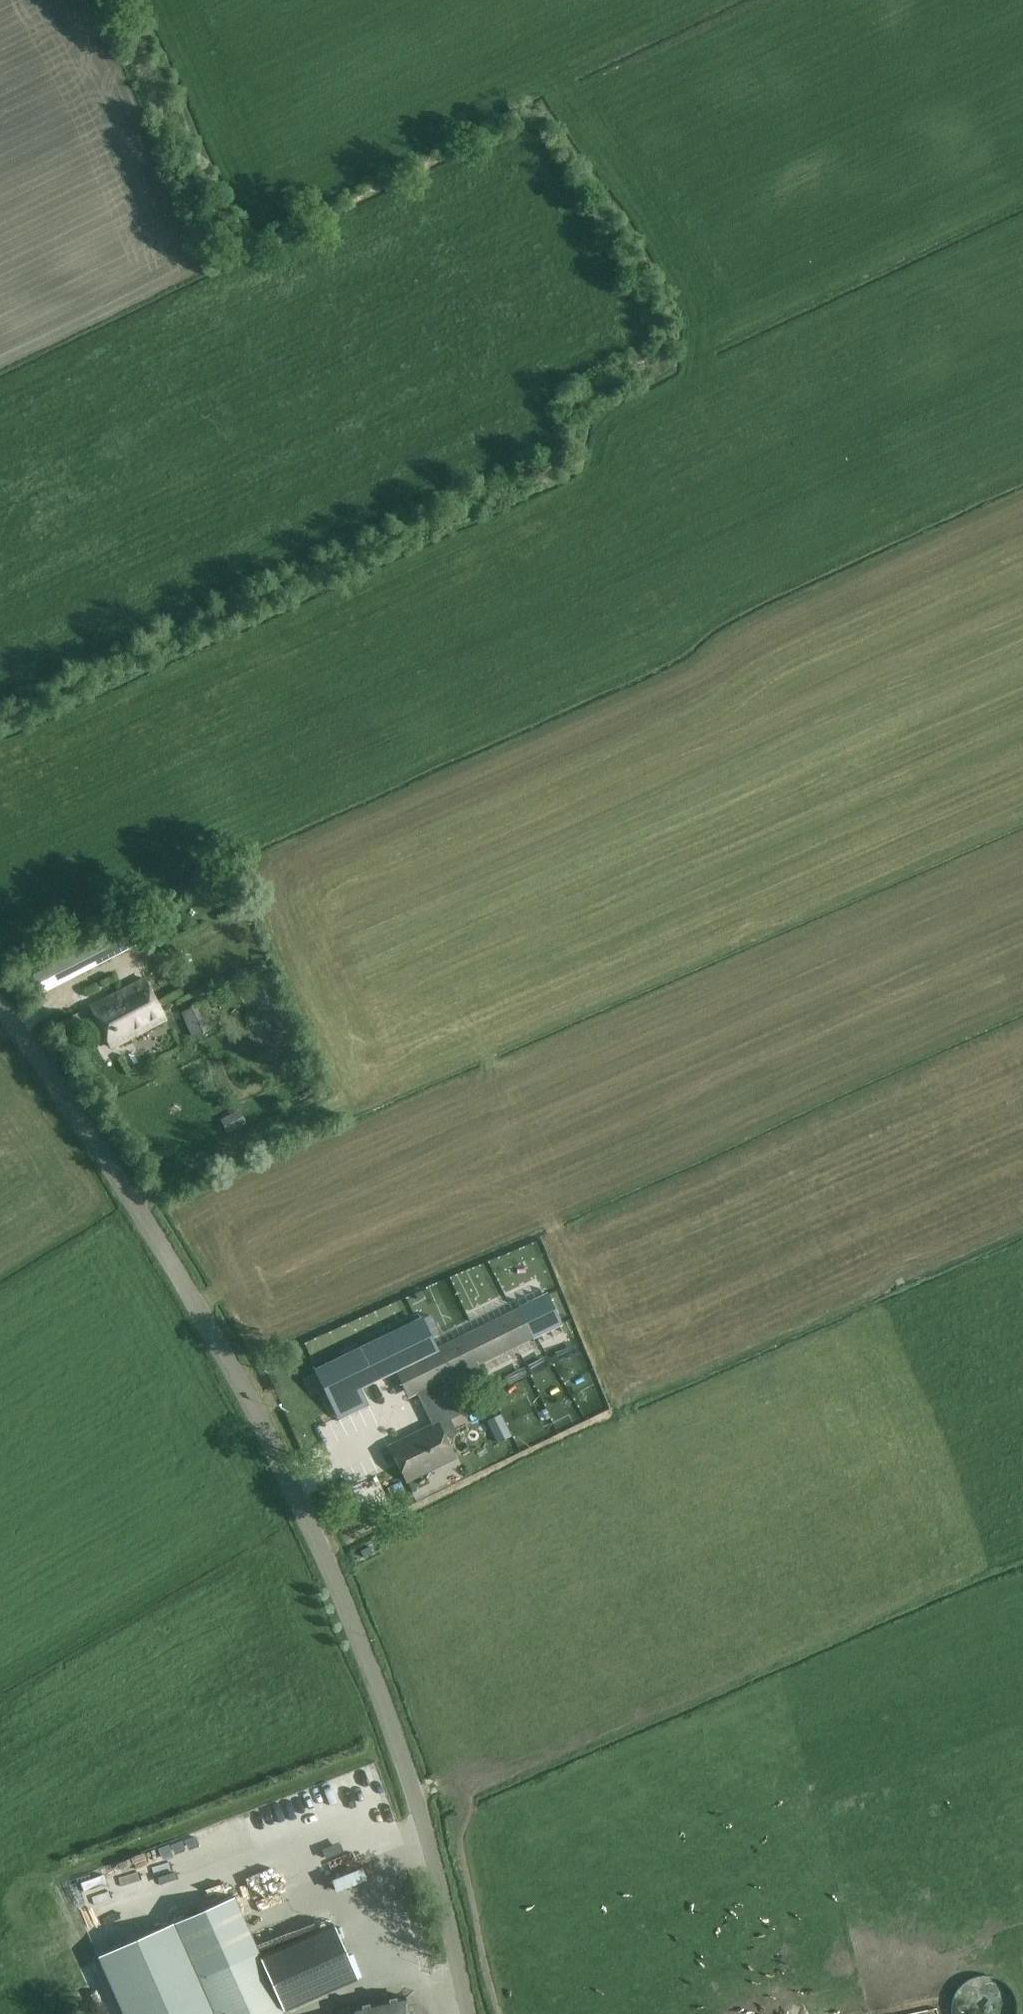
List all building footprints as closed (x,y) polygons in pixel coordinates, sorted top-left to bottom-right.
[(121,931),(119,928),(31,974),(41,994),(129,948),(129,947),(151,936),(143,919),(121,931)] [(134,968),(155,960),(151,950),(130,958),(134,968)] [(165,1020),(144,979),(90,1007),(111,1047),(165,1020)] [(215,1027),(204,1002),(182,1011),(193,1037),(215,1027)] [(409,1394),(412,1393),(416,1391),(423,1405),(468,1383),(460,1369),(525,1336),(511,1307),(394,1366),(409,1394)] [(373,1356),(385,1350),(378,1337),(366,1342),(373,1356)] [(344,1397),(362,1391),(355,1369),(337,1375),(344,1397)] [(436,1423),(429,1426),(388,1447),(404,1479),(452,1455),(436,1423)] [(508,1429),(495,1435),(498,1442),(511,1436),(508,1429)] [(314,1930),(260,1954),(235,1897),(175,1923),(198,1977),(215,2013),(284,2013),(283,2011),(339,1986),(356,1978),(332,1923),(314,1930)] [(198,1977),(175,1923),(99,1956),(124,2013),(215,2013),(198,1977)] [(393,1998),(352,2008),(353,2012),(345,2013),(412,2013),(411,2009),(405,2011),(401,1996),(393,1998)] [(874,2007),(875,2013),(899,2013),(897,2003),(874,2007)]
